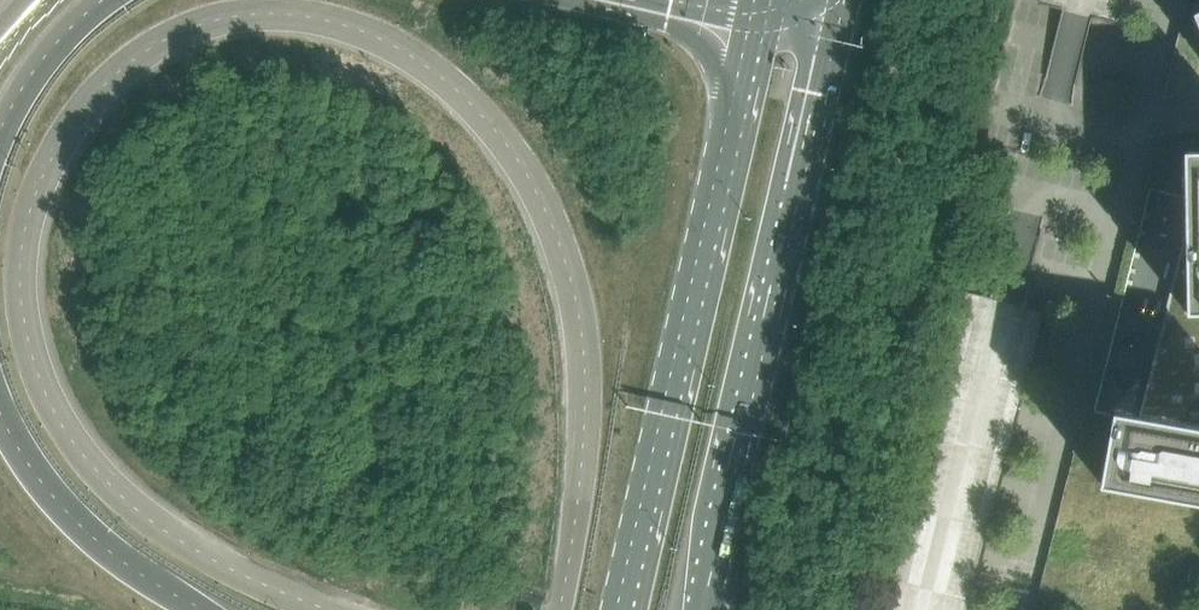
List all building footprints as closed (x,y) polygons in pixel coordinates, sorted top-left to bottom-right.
[(1130,0),(1048,0),(1040,40),(1055,43),(1045,93),(1073,99),(1092,10),(1126,17),(1130,0)] [(1184,17),(1176,46),(1164,97),(1168,96),(1198,91),(1198,0),(1188,0),(1184,17)] [(1154,135),(1081,429),(1111,436),(1107,455),(1076,447),(1056,528),(1089,536),(1103,483),(1198,500),(1198,128),(1154,135)]
